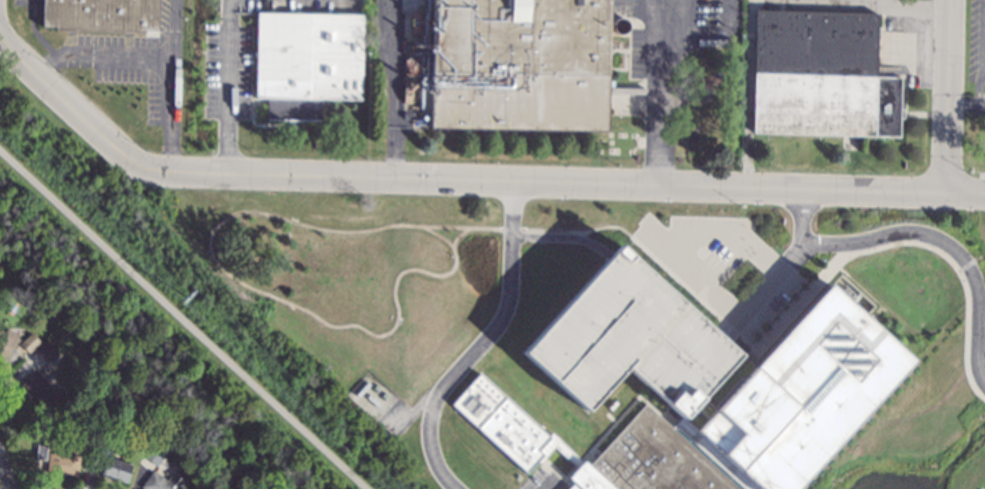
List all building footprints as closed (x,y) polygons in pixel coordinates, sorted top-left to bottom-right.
[(43,27),(44,0),(159,0),(158,30),(145,30),(145,33),(56,30),(56,27),(43,27)] [(431,71),(433,0),(609,0),(606,132),(430,128),(433,72),(431,71)] [(877,13),(875,76),(900,77),(900,109),(902,109),(902,118),(899,118),(899,137),(752,133),(756,10),(877,13)] [(361,100),(321,99),(320,121),(267,120),(267,98),(255,98),(257,12),(300,13),(363,14),(361,100)] [(914,361),(797,488),(566,488),(573,482),(568,477),(576,468),(552,445),(527,473),(451,403),(480,371),(548,434),(550,431),(589,467),(646,405),(670,427),(678,417),(627,370),(587,413),(522,352),(621,244),(752,365),(828,281),(914,361)] [(16,345),(0,362),(0,329),(4,333),(8,328),(20,340),(15,344),(16,345)] [(41,342),(29,354),(20,344),(31,333),(41,342)] [(54,355),(42,366),(31,354),(43,343),(54,355)] [(59,395),(43,409),(22,384),(37,371),(59,395)] [(168,452),(157,467),(141,455),(152,440),(168,452)] [(47,442),(47,446),(52,447),(51,454),(80,457),(78,477),(47,474),(48,464),(38,463),(38,460),(35,460),(37,441),(47,442)] [(218,453),(213,457),(207,451),(212,447),(218,453)] [(87,452),(100,456),(100,457),(106,459),(107,457),(132,466),(127,483),(101,475),(101,473),(95,471),(94,472),(82,467),(87,452)] [(187,481),(181,488),(143,488),(141,487),(153,471),(166,482),(175,471),(187,481)]
